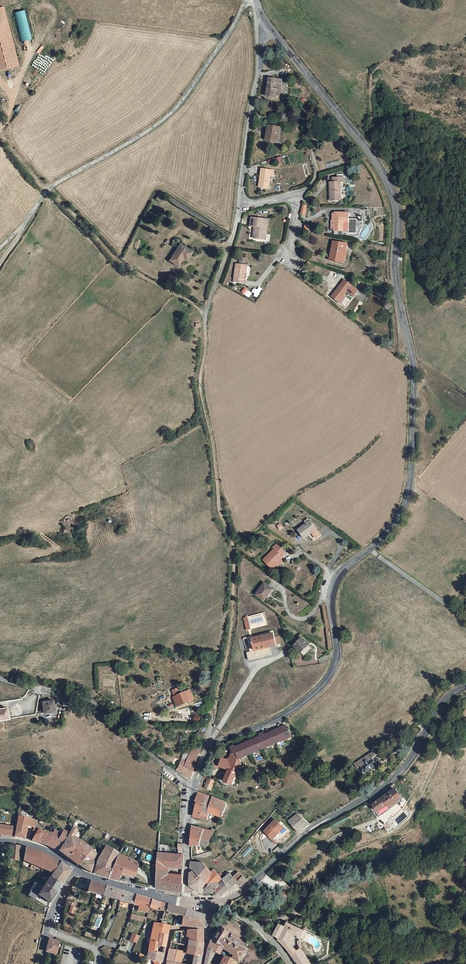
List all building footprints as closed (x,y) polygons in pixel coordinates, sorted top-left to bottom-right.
[(2,7),(0,8),(0,70),(17,66),(2,7)] [(24,11),(12,14),(19,42),(30,40),(24,11)] [(269,96),(278,97),(279,91),(283,92),(285,79),(271,77),(269,96)] [(282,126),(270,124),(267,140),(279,142),(282,126)] [(276,170),(264,169),(262,186),(271,187),(273,174),(276,174),(276,170)] [(346,177),(333,178),(334,195),(346,194),(345,181),(347,181),(346,177)] [(159,202),(162,196),(156,193),(153,198),(159,202)] [(360,231),(360,216),(353,217),(353,211),(339,212),(339,220),(336,220),(336,229),(339,229),(339,230),(348,230),(348,231),(360,231)] [(267,219),(253,217),(251,226),(258,227),(257,238),(268,239),(271,224),(266,223),(267,219)] [(351,244),(339,241),(334,259),(347,262),(351,244)] [(184,257),(189,250),(176,242),(166,258),(175,263),(181,254),(184,257)] [(251,262),(239,260),(238,280),(249,281),(251,262)] [(350,282),(337,299),(352,310),(365,293),(350,282)] [(197,316),(190,316),(192,328),(199,328),(197,316)] [(298,529),(304,537),(308,534),(313,541),(322,535),(310,518),(306,520),(308,522),(298,529)] [(273,569),(277,564),(275,563),(281,555),(284,551),(274,543),(271,547),(273,548),(263,561),(273,569)] [(286,559),(281,555),(275,563),(277,564),(279,566),(286,559)] [(263,600),(266,597),(263,594),(268,587),(262,583),(254,594),(263,600)] [(271,633),(250,638),(252,649),(273,645),(271,633)] [(292,644),(299,652),(306,645),(300,637),(292,644)] [(174,695),(172,697),(177,707),(189,700),(184,691),(178,694),(175,688),(172,690),(174,695)] [(8,712),(6,701),(0,702),(0,714),(8,712)] [(41,704),(45,714),(55,711),(51,701),(41,704)] [(239,756),(240,759),(294,736),(291,729),(288,730),(286,726),(268,734),(267,732),(261,734),(262,737),(236,748),(233,744),(230,746),(233,751),(236,758),(239,756)] [(192,777),(199,747),(193,745),(190,750),(188,758),(182,772),(192,777)] [(380,755),(382,753),(378,748),(358,762),(365,772),(369,770),(380,762),(383,759),(380,755)] [(236,758),(233,751),(231,752),(229,760),(221,759),(219,768),(228,770),(225,781),(234,784),(239,767),(241,767),(241,760),(240,759),(239,756),(236,758)] [(182,772),(188,758),(183,757),(180,761),(175,758),(171,764),(174,767),(182,772)] [(204,787),(211,790),(214,782),(206,780),(205,783),(204,787)] [(396,794),(400,800),(405,796),(398,787),(394,789),(397,793),(396,794)] [(397,793),(394,789),(381,799),(386,806),(391,802),(393,805),(400,800),(396,794),(397,793)] [(193,816),(201,818),(208,820),(211,813),(222,816),(225,811),(227,800),(209,794),(206,794),(198,791),(195,800),(197,801),(193,816)] [(386,806),(381,799),(376,802),(381,809),(386,806)] [(299,811),(290,819),(300,830),(311,821),(299,811)] [(26,838),(29,826),(36,827),(40,819),(19,814),(16,834),(16,836),(22,837),(26,838)] [(285,825),(277,817),(266,829),(275,836),(285,825)] [(11,834),(13,825),(0,823),(0,833),(11,834)] [(62,834),(56,826),(54,833),(49,845),(61,850),(70,833),(64,829),(62,834)] [(63,851),(71,857),(80,843),(74,838),(78,830),(73,826),(70,833),(61,850),(63,851)] [(192,845),(200,845),(208,847),(213,835),(216,829),(213,829),(212,830),(206,829),(193,826),(192,845)] [(47,829),(41,827),(34,840),(41,842),(47,829)] [(54,833),(47,829),(41,842),(49,845),(54,833)] [(81,840),(80,843),(71,857),(79,863),(79,862),(86,852),(84,851),(88,845),(81,840)] [(19,846),(10,845),(8,858),(18,859),(19,846)] [(88,845),(84,851),(86,852),(90,856),(84,865),(92,870),(94,867),(99,854),(93,850),(88,845)] [(23,860),(53,872),(61,860),(45,852),(25,846),(23,860)] [(110,875),(120,851),(106,846),(103,854),(96,869),(95,871),(110,875)] [(159,850),(158,868),(168,868),(168,864),(184,865),(185,853),(183,852),(178,852),(159,850)] [(140,859),(120,851),(110,875),(119,877),(120,874),(136,877),(137,877),(140,859)] [(90,856),(86,852),(79,862),(84,865),(90,856)] [(52,874),(51,875),(62,882),(71,867),(61,860),(53,872),(52,874)] [(191,867),(194,869),(207,882),(214,872),(203,862),(191,861),(191,867)] [(168,868),(158,868),(157,885),(183,891),(184,874),(180,873),(172,873),(170,872),(170,868),(168,868)] [(200,892),(204,886),(207,882),(194,869),(191,872),(190,884),(200,892)] [(219,883),(218,882),(222,877),(216,869),(214,872),(207,882),(208,883),(206,887),(213,892),(214,890),(220,884),(219,883)] [(249,878),(239,869),(234,874),(239,880),(243,885),(249,878)] [(231,871),(223,878),(224,879),(229,888),(239,880),(234,874),(231,871)] [(62,882),(51,875),(50,876),(46,883),(58,890),(62,882)] [(224,879),(220,884),(214,890),(221,895),(229,888),(224,879)] [(95,893),(99,883),(91,880),(87,891),(95,893)] [(43,888),(36,884),(29,894),(36,899),(39,894),(51,902),(58,890),(46,883),(43,888)] [(106,885),(99,883),(95,893),(102,895),(106,885)] [(117,888),(106,885),(102,895),(114,898),(117,888)] [(123,890),(117,888),(114,898),(120,900),(123,890)] [(135,894),(123,890),(120,900),(133,903),(135,894)] [(151,899),(135,894),(133,903),(149,907),(151,899)] [(161,902),(151,899),(149,907),(159,910),(161,902)] [(159,910),(163,911),(164,912),(167,903),(161,902),(159,910)] [(167,903),(164,912),(174,914),(184,917),(185,909),(167,903)] [(203,914),(185,909),(184,917),(182,924),(192,924),(202,925),(203,914)] [(160,924),(152,923),(151,930),(148,940),(157,942),(159,934),(166,935),(168,925),(160,924)] [(307,933),(295,928),(287,924),(285,928),(280,925),(278,926),(272,937),(275,940),(277,941),(282,933),(294,938),(303,942),(307,933)] [(211,938),(209,938),(220,946),(216,953),(221,955),(225,957),(228,952),(230,953),(229,956),(236,960),(243,950),(223,936),(227,929),(220,925),(211,938)] [(186,929),(186,936),(201,936),(201,928),(186,929)] [(135,942),(137,935),(131,933),(128,939),(135,942)] [(290,959),(299,954),(291,944),(294,938),(282,933),(277,941),(275,940),(275,941),(280,946),(287,954),(290,959)] [(148,940),(145,958),(160,961),(162,951),(157,950),(158,945),(164,946),(166,935),(159,934),(157,942),(148,940)] [(184,942),(185,942),(201,948),(201,947),(201,936),(186,936),(185,936),(184,942)] [(47,938),(44,951),(55,954),(57,941),(47,938)] [(209,938),(206,948),(212,951),(216,953),(220,946),(209,938)] [(199,955),(201,948),(185,942),(184,950),(191,952),(199,955)] [(169,948),(166,960),(179,963),(182,950),(169,948)] [(207,963),(212,951),(206,948),(203,963),(210,963),(207,963)] [(198,961),(199,955),(191,952),(190,955),(192,956),(191,959),(198,961)] [(303,952),(299,954),(290,959),(294,963),(312,963),(303,952)] [(234,961),(225,957),(221,955),(216,963),(233,963),(234,961)]
